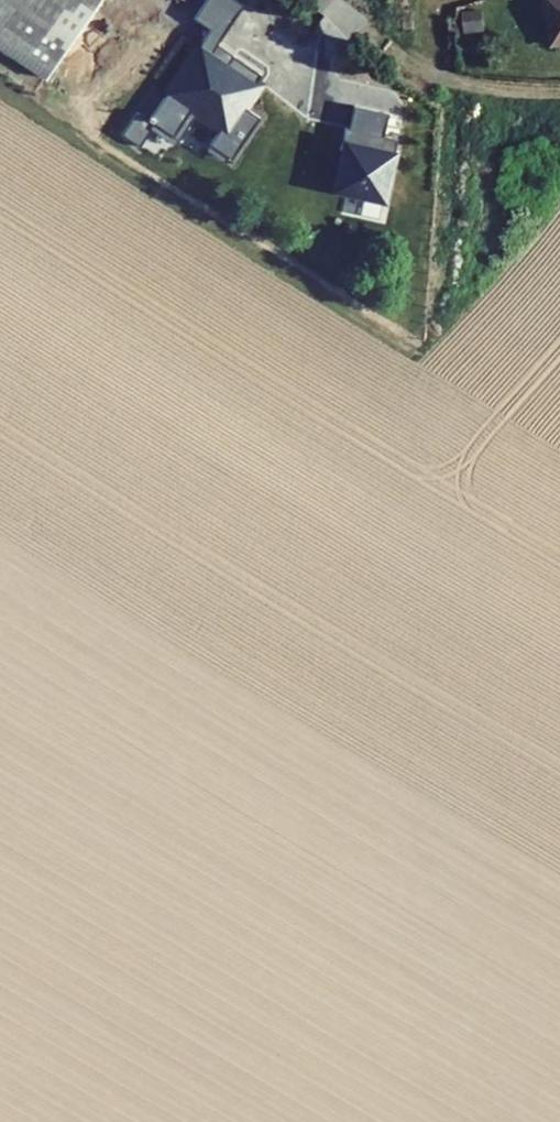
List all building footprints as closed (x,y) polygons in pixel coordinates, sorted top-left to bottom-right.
[(65,59),(102,0),(0,0),(0,16),(65,59)] [(353,109),(348,132),(382,139),(387,116),(353,109)] [(344,131),(341,143),(393,155),(396,142),(382,139),(348,132),(344,131)] [(393,155),(341,143),(330,197),(385,208),(396,155),(393,155)]
